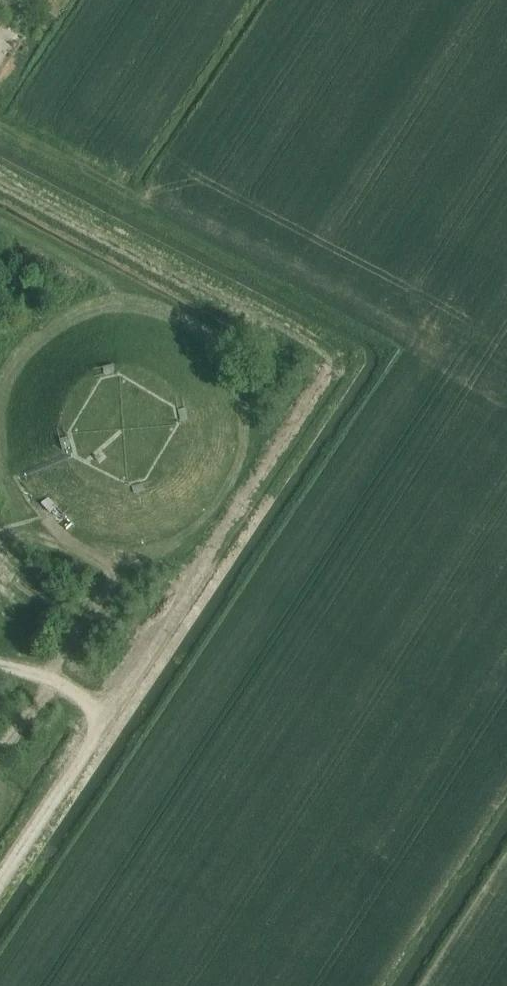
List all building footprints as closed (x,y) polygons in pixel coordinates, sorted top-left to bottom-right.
[(49,498),(42,504),(50,514),(57,508),(49,498)]
